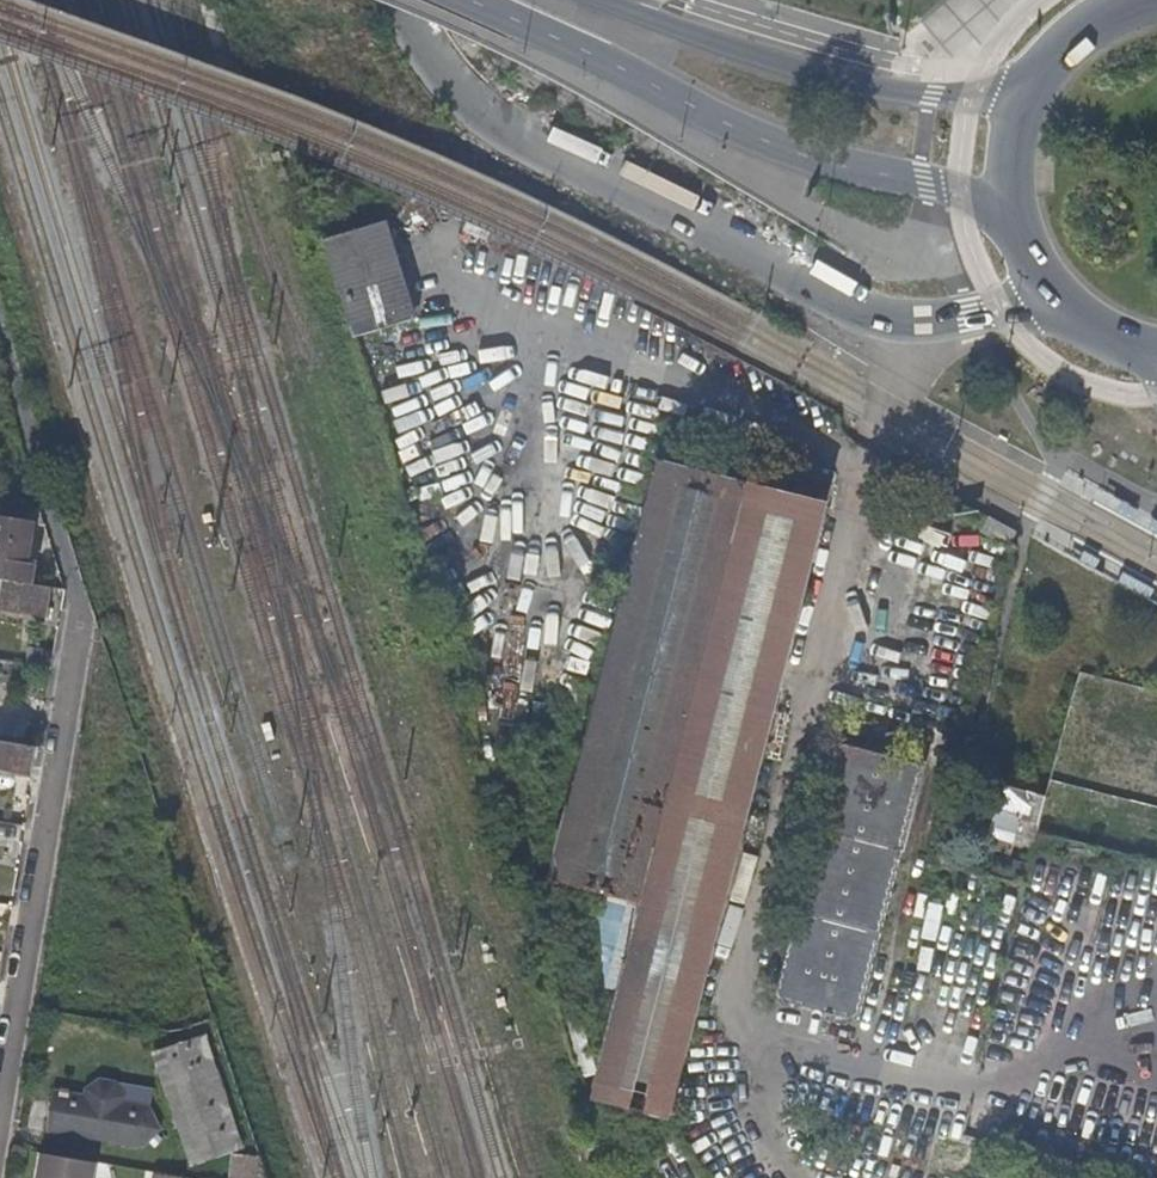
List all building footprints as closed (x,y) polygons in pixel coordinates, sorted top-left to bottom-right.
[(388,224),(329,242),(357,333),(415,316),(388,224)] [(21,437),(16,420),(0,417),(0,435),(21,437)] [(648,905),(597,1099),(670,1120),(833,486),(773,470),(769,489),(724,477),(661,461),(584,763),(554,880),(648,905)] [(890,478),(885,497),(901,500),(905,481),(890,478)] [(36,562),(28,561),(29,553),(34,521),(0,515),(0,578),(33,583),(36,562)] [(1018,531),(989,516),(980,533),(1009,549),(1018,531)] [(28,561),(36,562),(37,555),(29,553),(28,561)] [(47,616),(48,606),(52,586),(33,583),(0,578),(0,609),(47,616)] [(48,606),(47,616),(54,617),(55,608),(48,606)] [(33,649),(31,664),(52,667),(54,652),(33,649)] [(1088,732),(1092,716),(1097,699),(1097,696),(1113,699),(1117,683),(1078,674),(1077,679),(1065,726),(1088,732)] [(1097,699),(1092,716),(1100,717),(1103,700),(1097,699)] [(1146,732),(1118,725),(1115,739),(1143,746),(1146,732)] [(31,773),(36,746),(0,740),(0,768),(31,773)] [(1156,749),(1144,801),(1156,804),(1156,749)] [(829,1013),(827,1021),(833,1022),(836,1014),(859,1020),(925,767),(882,756),(881,761),(841,750),(776,999),(829,1013)] [(1002,800),(991,845),(1013,851),(1017,835),(1021,817),(1041,822),(1048,795),(985,778),(981,794),(1002,800)] [(1125,810),(1115,850),(1129,853),(1138,813),(1125,810)] [(1138,813),(1129,853),(1152,859),(1156,860),(1156,818),(1138,813)] [(1021,817),(1017,835),(1035,840),(1038,831),(1041,822),(1021,817)] [(1013,851),(991,845),(990,850),(1007,854),(1011,856),(1013,851)] [(1023,859),(1011,856),(1007,854),(1001,876),(1024,882),(1031,856),(1025,854),(1023,859)] [(155,1054),(192,1165),(240,1150),(205,1037),(155,1054)] [(57,1089),(54,1088),(46,1130),(50,1131),(51,1129),(72,1132),(72,1135),(76,1136),(76,1134),(96,1137),(95,1139),(99,1140),(100,1138),(120,1141),(119,1143),(123,1144),(123,1142),(141,1144),(140,1147),(144,1147),(144,1144),(157,1132),(158,1125),(150,1109),(152,1107),(150,1105),(147,1107),(120,1103),(121,1094),(112,1082),(98,1079),(85,1088),(83,1093),(79,1093),(79,1095),(57,1091),(57,1089)] [(37,1177),(96,1177),(99,1163),(41,1152),(37,1177)] [(229,1177),(267,1177),(261,1160),(232,1156),(229,1177)]
